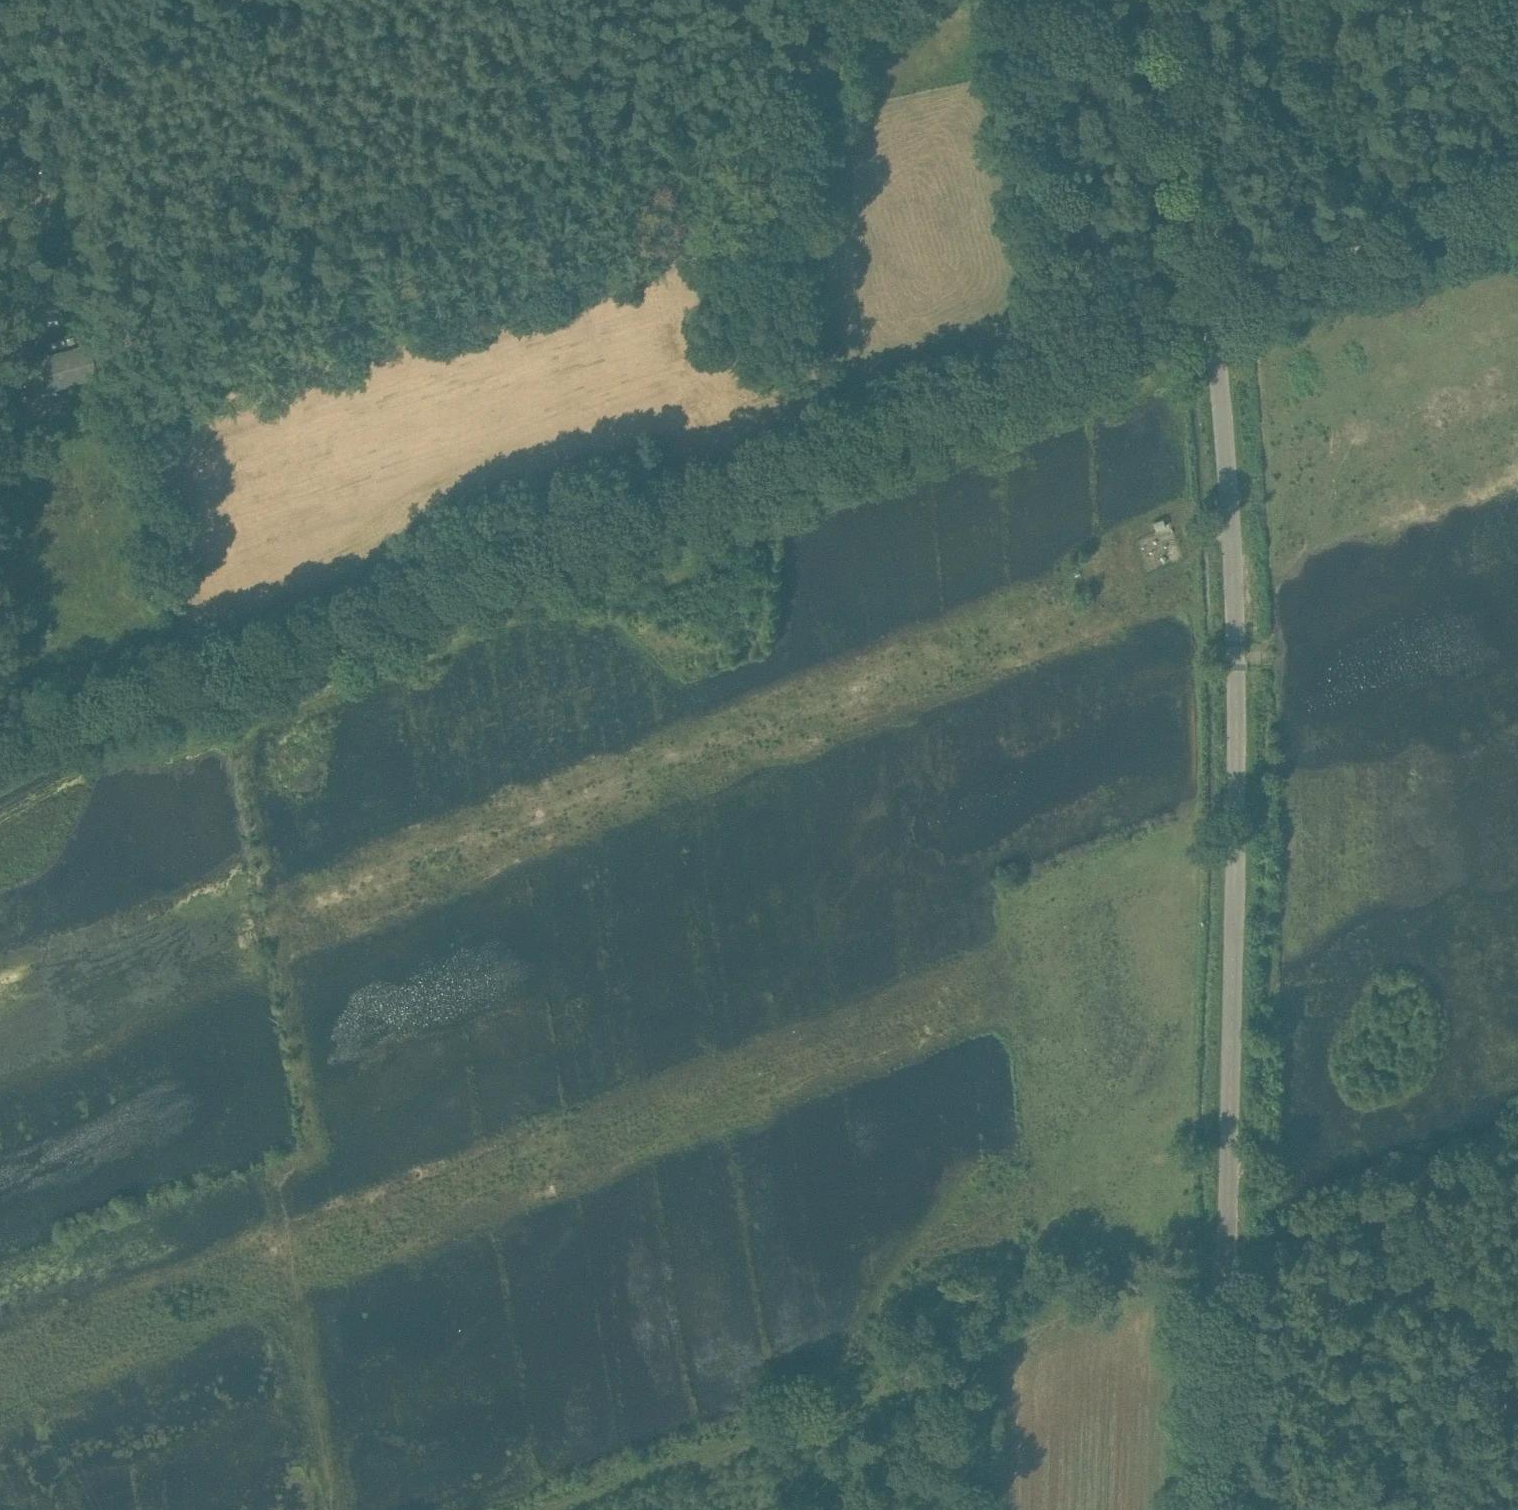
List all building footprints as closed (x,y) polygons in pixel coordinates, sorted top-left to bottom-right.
[(93,342),(43,356),(52,390),(102,376),(93,342)]
